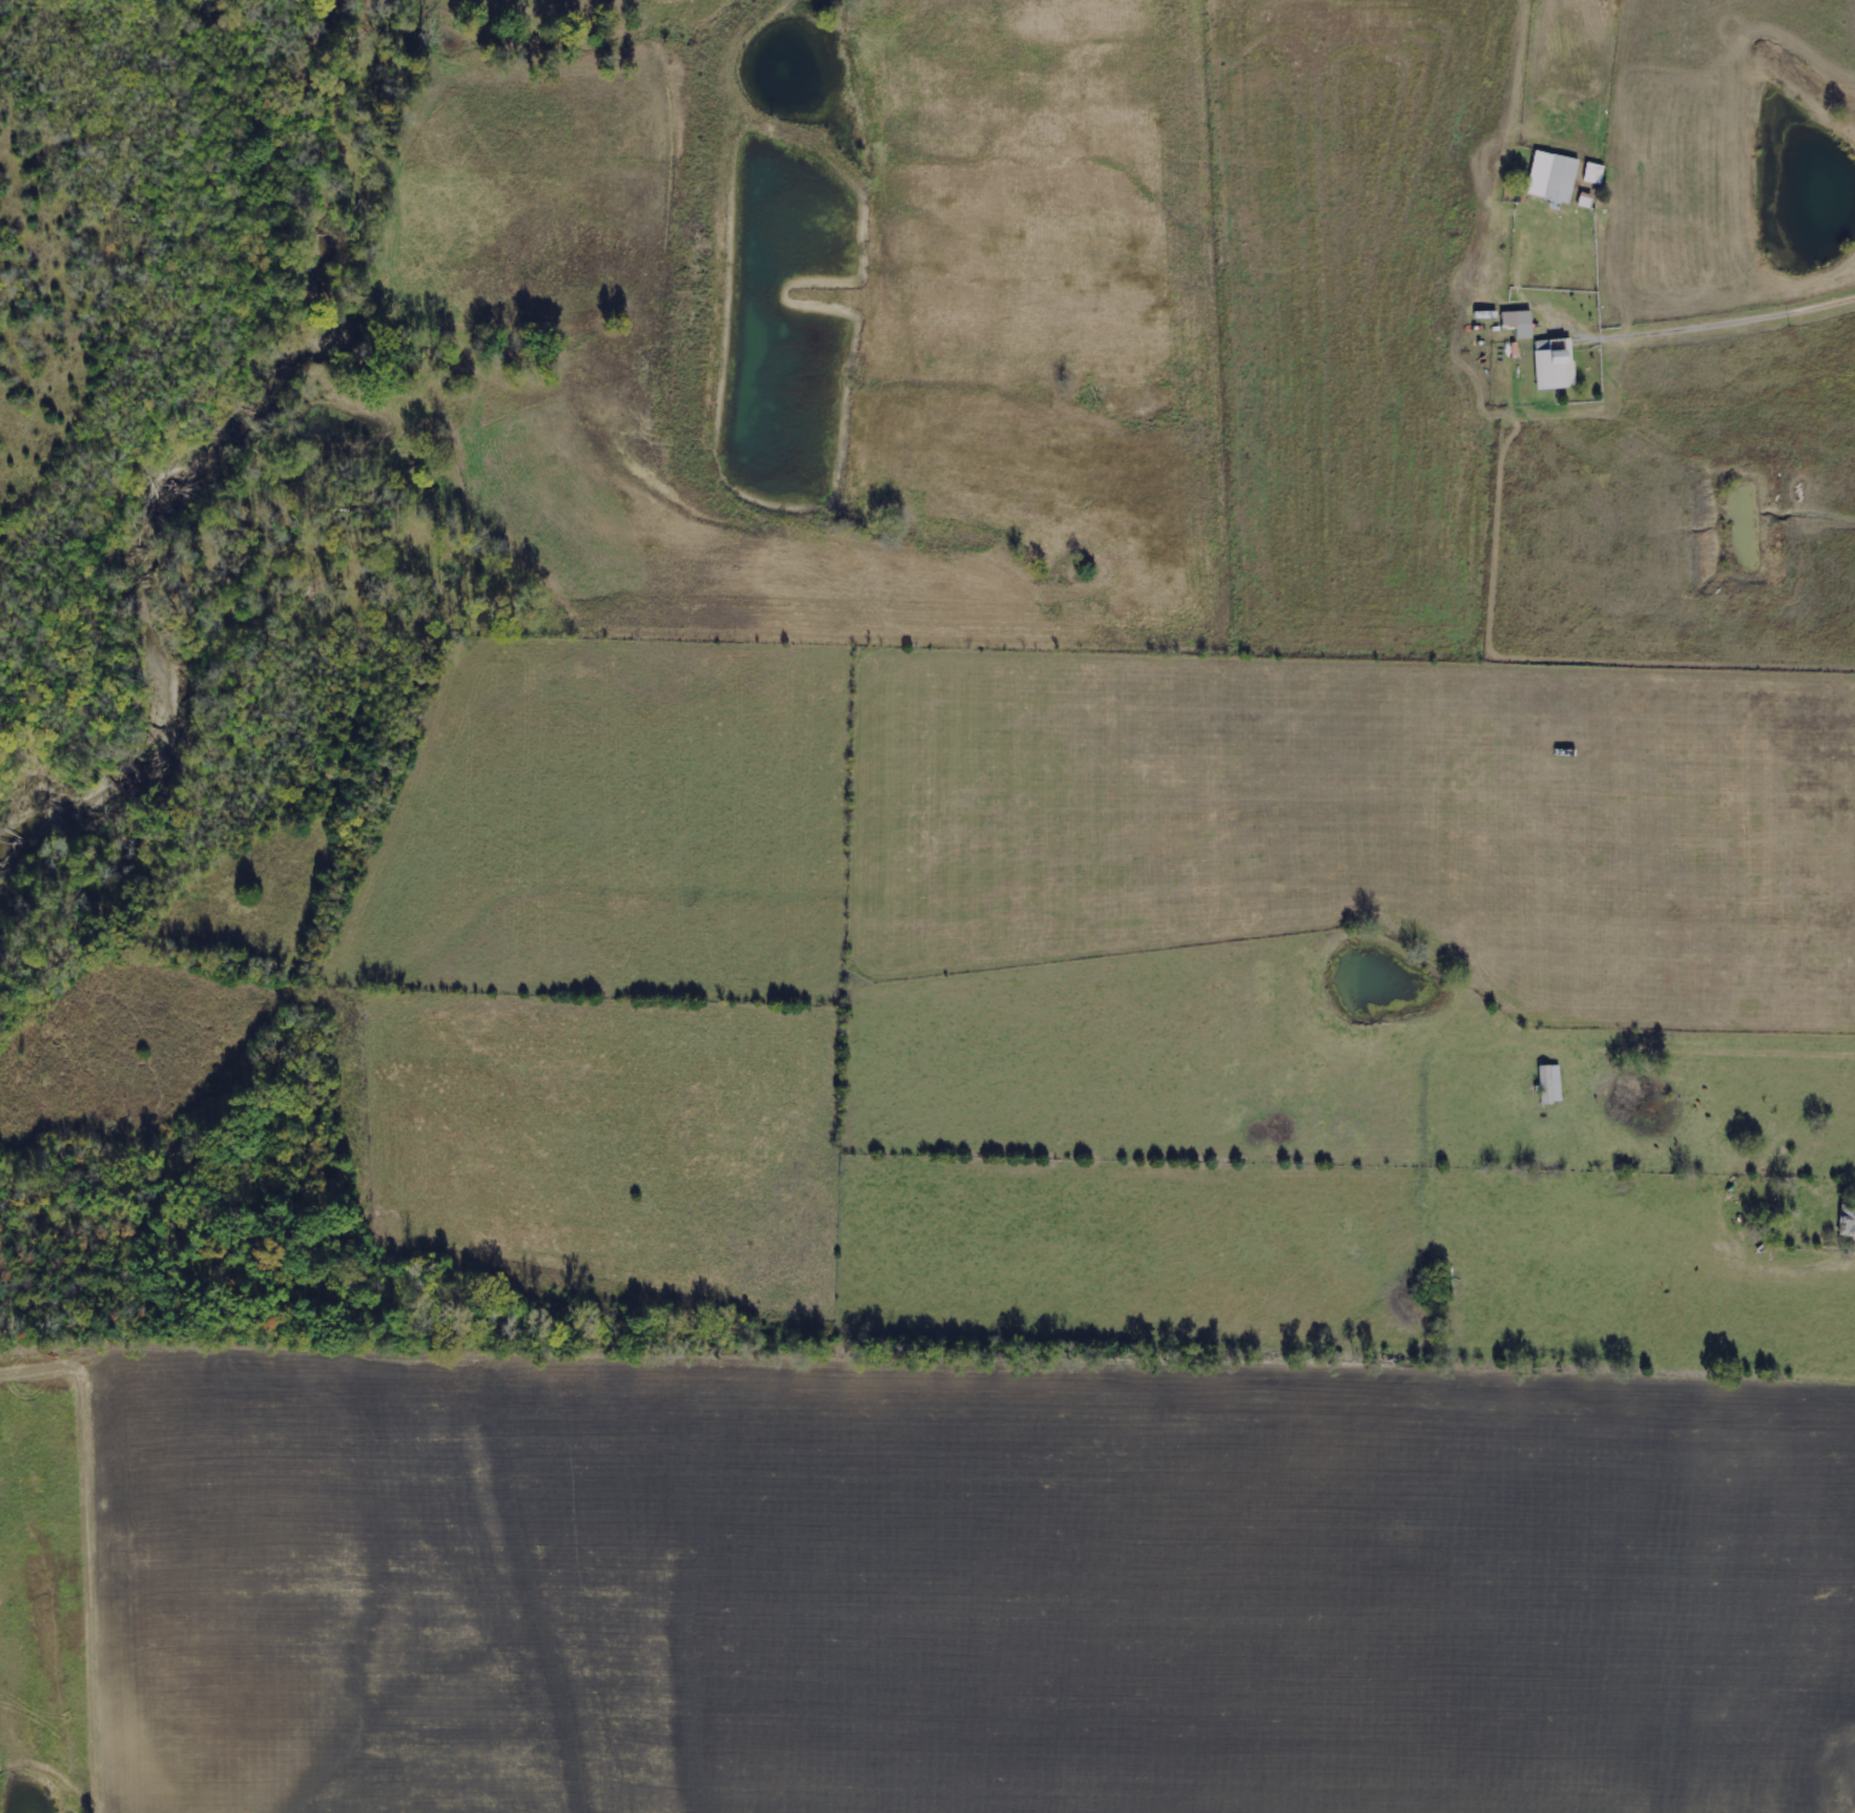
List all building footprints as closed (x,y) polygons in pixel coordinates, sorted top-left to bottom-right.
[(1569,204),(1578,159),(1534,150),(1525,194),(1550,199),(1549,208),(1559,210),(1561,202),(1569,204)] [(1502,312),(1502,327),(1516,326),(1517,338),(1532,337),(1531,310),(1502,312)] [(1534,341),(1536,389),(1574,387),(1572,339),(1534,341)] [(1560,1064),(1539,1064),(1540,1103),(1561,1102),(1560,1064)]
